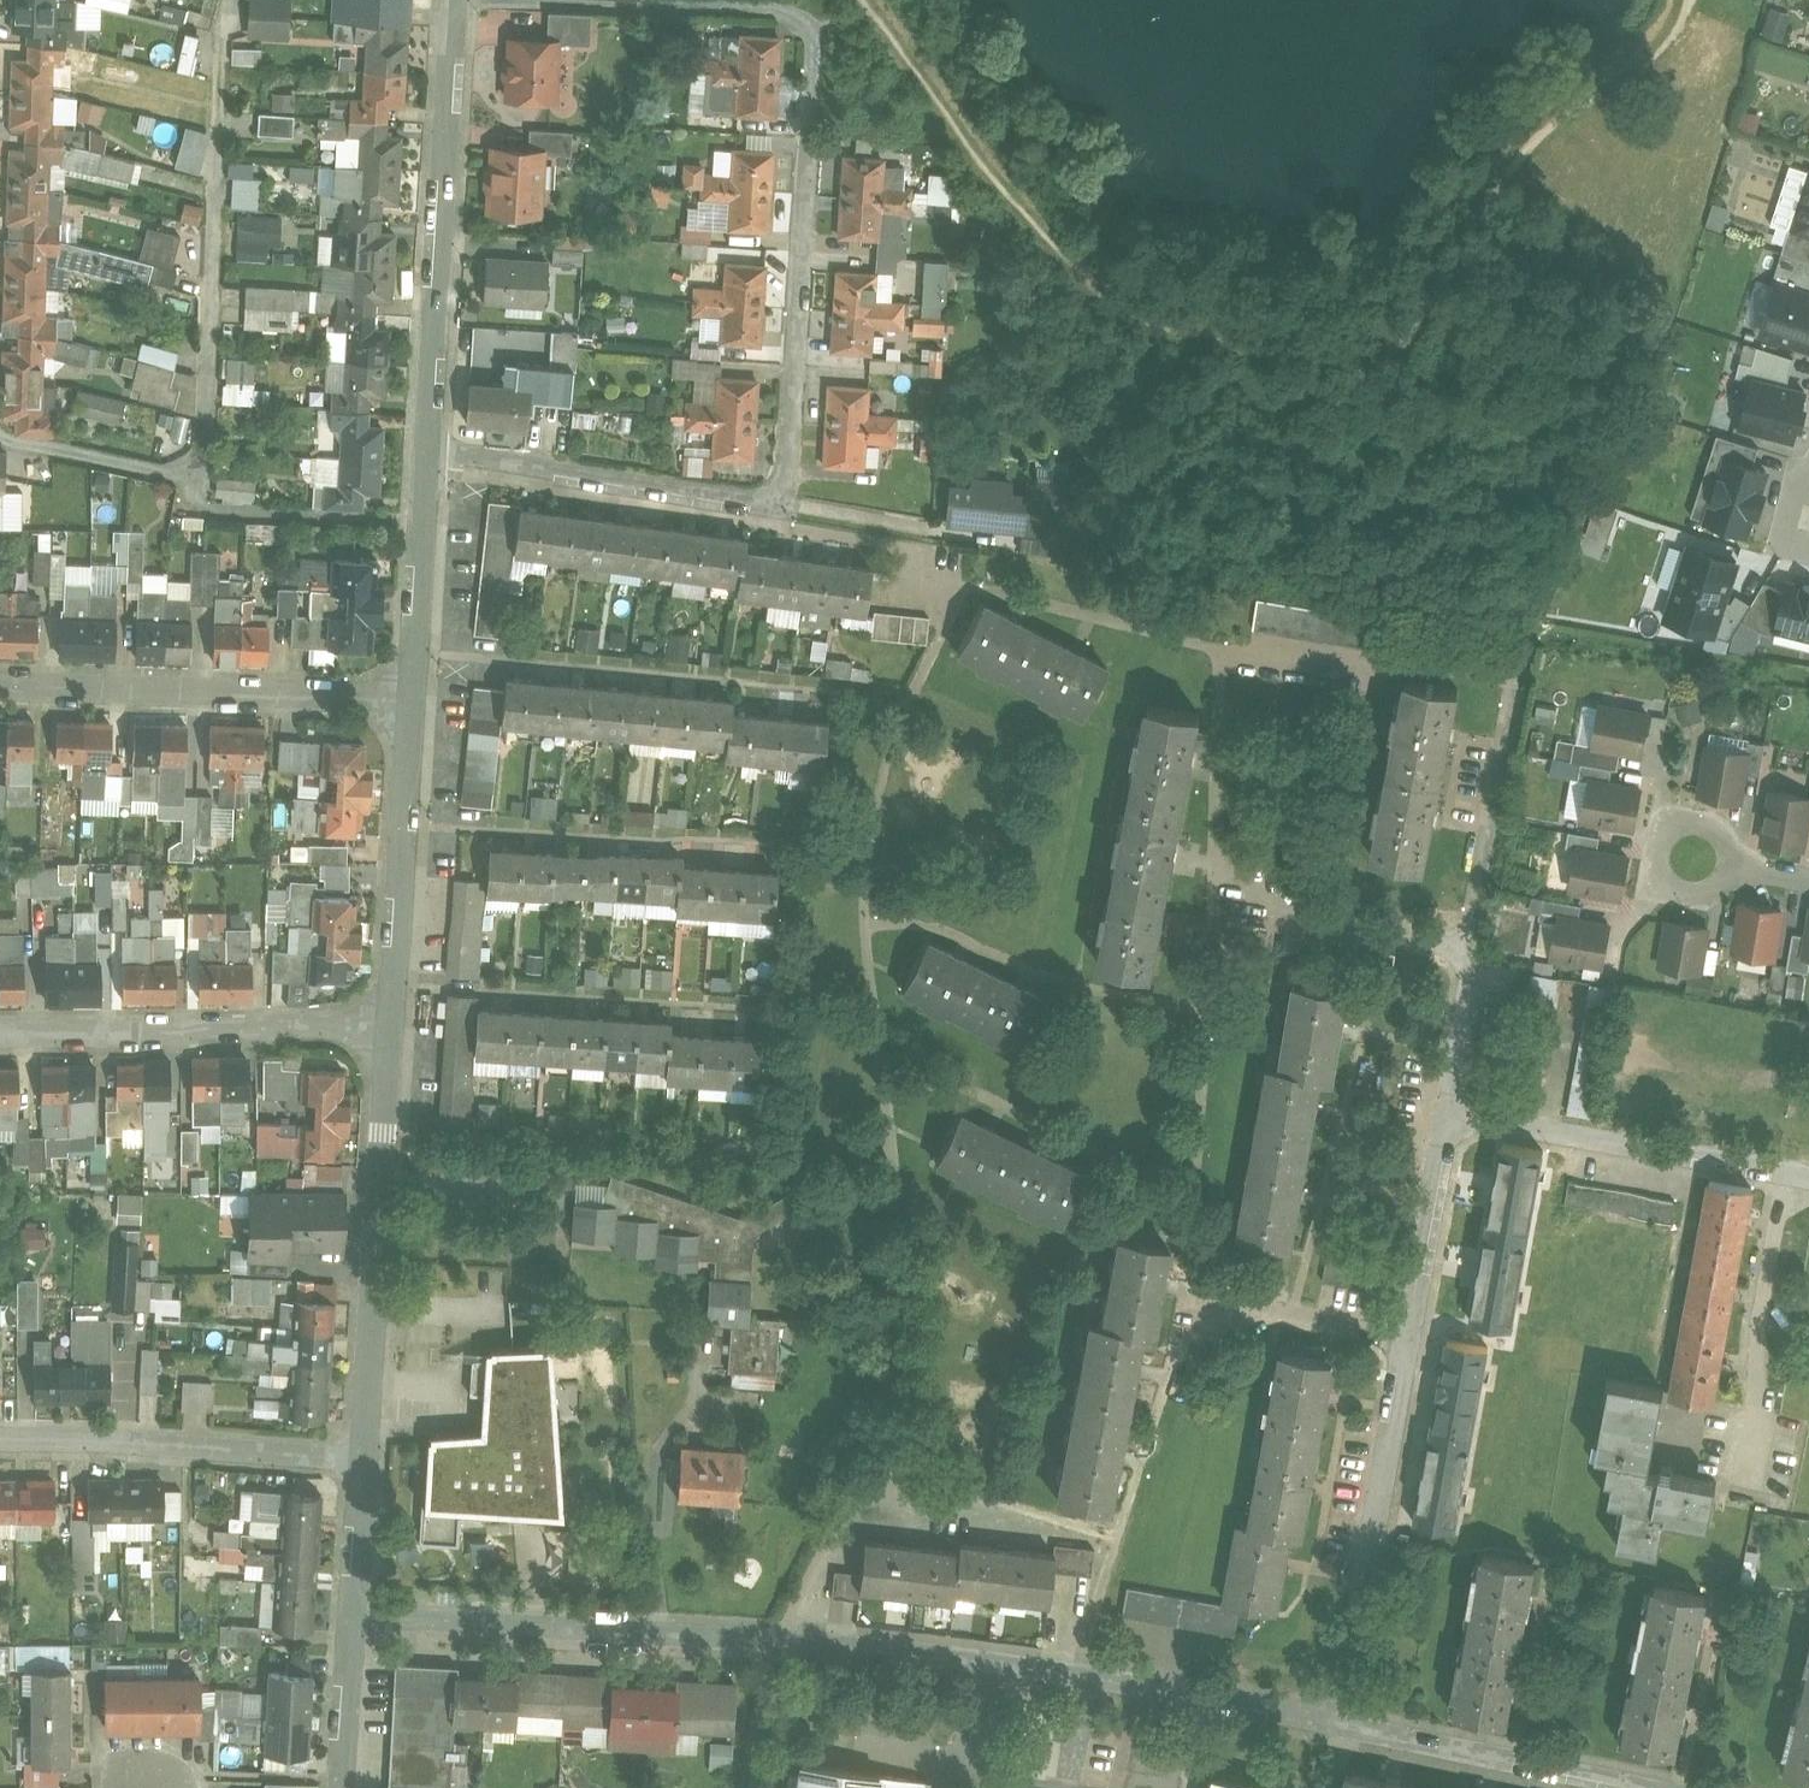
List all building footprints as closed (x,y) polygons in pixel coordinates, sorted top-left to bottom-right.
[(15,23),(31,23),(30,39),(52,40),(53,21),(54,0),(15,0),(15,23)] [(173,0),(163,0),(160,12),(183,18),(187,4),(173,0)] [(250,10),(254,10),(289,12),(290,0),(251,0),(250,10)] [(334,15),(392,19),(393,4),(408,5),(409,0),(335,0),(334,15)] [(1683,0),(1669,0),(1666,6),(1677,12),(1683,0)] [(1772,3),(1763,30),(1783,37),(1792,10),(1772,3)] [(592,9),(549,7),(547,36),(558,37),(558,38),(590,40),(592,9)] [(289,12),(254,10),(253,30),(288,32),(289,12)] [(392,19),(334,15),(333,35),(367,38),(365,66),(366,66),(366,65),(405,68),(408,20),(392,19)] [(66,21),(53,21),(52,40),(65,40),(66,21)] [(176,62),(187,65),(196,29),(184,26),(176,62)] [(709,72),(778,76),(781,34),(742,31),(740,58),(710,55),(709,72)] [(547,36),(510,35),(509,53),(504,58),(503,70),(508,75),(507,93),(555,95),(558,38),(558,37),(547,36)] [(52,40),(30,39),(30,54),(14,54),(13,87),(51,88),(52,59),(52,40)] [(65,40),(52,40),(52,59),(65,59),(65,40)] [(230,41),(230,55),(257,55),(257,41),(230,41)] [(405,68),(366,65),(366,66),(364,95),(362,113),(386,115),(387,101),(402,102),(405,68)] [(778,76),(709,72),(706,108),(776,113),(778,76)] [(271,86),(271,103),(293,103),(293,86),(271,86)] [(13,87),(12,87),(11,121),(27,121),(26,136),(63,137),(63,122),(63,118),(50,118),(51,88),(13,87)] [(98,117),(104,97),(81,91),(75,111),(98,117)] [(194,116),(198,99),(176,93),(172,110),(194,116)] [(364,95),(351,94),(350,112),(362,113),(364,95)] [(292,109),(259,107),(257,127),(290,130),(292,109)] [(350,112),(319,111),(318,131),(341,132),(361,133),(362,113),(350,112)] [(386,115),(362,113),(361,133),(360,162),(399,164),(401,134),(385,133),(386,115)] [(198,166),(207,124),(183,119),(173,160),(198,166)] [(85,123),(63,122),(63,137),(84,142),(85,123)] [(573,126),(530,124),(528,145),(542,146),(542,148),(571,150),(573,126)] [(772,131),(747,129),(746,146),(771,148),(772,131)] [(361,133),(341,132),(339,160),(360,162),(361,133)] [(63,137),(27,136),(27,145),(11,145),(9,183),(48,185),(49,156),(61,156),(62,156),(63,137)] [(63,137),(62,156),(61,156),(60,159),(96,167),(101,147),(84,142),(63,137)] [(528,145),(494,143),(490,205),(538,208),(542,148),(542,146),(528,145)] [(702,182),(771,186),(773,148),(771,148),(746,146),(735,145),(733,172),(703,169),(702,182)] [(132,154),(101,147),(96,167),(126,175),(132,154)] [(230,153),(228,199),(258,199),(259,170),(251,169),(252,154),(230,153)] [(842,192),(911,197),(912,185),(895,183),(896,164),(883,163),(884,156),(845,153),(842,192)] [(312,171),(313,160),(290,159),(289,171),(312,171)] [(703,161),(686,161),(684,181),(702,182),(703,169),(703,161)] [(399,164),(360,162),(358,191),(357,210),(380,212),(381,196),(396,197),(399,164)] [(950,198),(951,169),(927,169),(926,198),(950,198)] [(771,186),(702,182),(701,196),(731,198),(729,224),(768,227),(771,186)] [(48,185),(9,183),(8,216),(24,216),(24,232),(60,234),(60,232),(85,234),(87,219),(60,215),(47,214),(48,185)] [(1806,191),(1804,190),(1797,210),(1800,211),(1794,228),(1794,229),(1808,234),(1808,183),(1806,191)] [(358,191),(344,190),(343,209),(357,210),(358,191)] [(911,197),(842,192),(839,232),(878,235),(880,208),(909,211),(910,211),(910,209),(911,197)] [(118,202),(104,198),(104,200),(84,195),(82,203),(116,211),(118,202)] [(266,210),(239,209),(237,237),(265,238),(266,210)] [(357,210),(343,209),(342,226),(337,226),(335,258),(353,258),(393,260),(395,228),(379,227),(380,212),(357,210)] [(923,210),(910,209),(910,211),(909,211),(909,217),(923,218),(923,210)] [(1794,229),(1794,228),(1792,227),(1784,249),(1808,257),(1808,234),(1794,229)] [(60,234),(24,232),(7,232),(7,233),(10,233),(9,247),(7,247),(5,280),(45,282),(46,252),(57,253),(56,257),(58,258),(59,256),(71,259),(70,261),(147,281),(149,274),(153,257),(105,245),(60,234)] [(584,245),(555,243),(554,256),(583,260),(584,245)] [(549,254),(489,248),(485,291),(545,297),(549,254)] [(1784,249),(1778,272),(1808,281),(1808,257),(1784,249)] [(947,257),(918,255),(917,269),(946,271),(947,257)] [(177,263),(153,257),(149,274),(172,280),(177,263)] [(328,260),(313,258),(311,278),(326,280),(328,260)] [(393,260),(353,258),(351,288),(350,306),(373,308),(374,293),(390,294),(393,260)] [(694,296),(763,301),(766,262),(727,259),(725,285),(695,283),(695,287),(694,296)] [(835,308),(903,312),(904,298),(874,296),(876,270),(837,268),(835,308)] [(1778,272),(1761,329),(1808,343),(1808,281),(1778,272)] [(45,282),(5,280),(4,313),(8,313),(7,326),(4,326),(4,327),(20,328),(44,330),(44,311),(45,282)] [(293,283),(246,281),(245,300),(292,303),(293,283)] [(351,288),(338,287),(337,305),(350,306),(351,288)] [(695,287),(680,287),(679,295),(694,296),(695,287)] [(763,301),(694,296),(693,310),(702,310),(724,312),(722,338),(760,341),(763,301)] [(944,301),(908,299),(907,310),(943,312),(944,301)] [(292,303),(245,300),(245,319),(292,321),(292,303)] [(350,306),(337,305),(336,324),(349,325),(350,306)] [(373,308),(350,306),(349,325),(348,355),(386,357),(388,325),(372,324),(373,308)] [(903,312),(835,308),(832,346),(870,349),(872,323),(902,325),(903,312)] [(702,310),(693,310),(692,323),(701,323),(702,310)] [(72,312),(44,311),(44,330),(57,330),(71,334),(72,312)] [(942,329),(943,314),(912,313),(911,328),(942,329)] [(579,328),(563,326),(560,361),(573,362),(573,364),(577,364),(579,328)] [(44,330),(20,328),(20,343),(3,342),(2,376),(43,378),(44,349),(56,349),(57,330),(44,330)] [(71,334),(57,330),(56,349),(67,350),(66,352),(86,358),(91,340),(71,334)] [(179,344),(144,335),(139,352),(175,361),(179,344)] [(1752,367),(1784,376),(1791,352),(1759,343),(1752,367)] [(139,352),(124,348),(119,365),(135,369),(139,352)] [(222,395),(260,395),(260,379),(252,378),(253,349),(223,349),(222,395)] [(175,361),(139,352),(135,369),(132,380),(141,382),(139,389),(175,398),(179,381),(170,379),(175,361)] [(913,356),(870,354),(869,366),(913,369),(913,356)] [(386,357),(348,355),(346,384),(345,403),(368,405),(369,390),(384,391),(386,357)] [(560,361),(518,356),(515,383),(529,385),(561,388),(570,388),(573,364),(573,362),(560,361)] [(1752,367),(1748,366),(1734,417),(1793,433),(1807,382),(1784,376),(1752,367)] [(687,411),(755,416),(758,376),(719,373),(717,400),(687,398),(687,411)] [(43,378),(2,376),(2,409),(17,410),(17,427),(55,428),(55,407),(42,406),(43,378)] [(515,383),(470,379),(468,412),(527,416),(529,385),(515,383)] [(317,415),(329,415),(329,380),(305,380),(305,398),(317,398),(317,415)] [(827,422),(895,426),(896,407),(890,407),(889,412),(866,410),(868,384),(829,382),(827,422)] [(346,384),(332,383),(331,402),(345,403),(346,384)] [(126,397),(78,385),(74,403),(122,414),(126,397)] [(570,388),(561,388),(560,399),(569,400),(570,388)] [(345,403),(331,402),(330,421),(344,422),(345,403)] [(368,405),(345,403),(344,422),(342,451),(381,453),(382,423),(366,422),(368,405)] [(755,416),(687,411),(686,424),(694,424),(716,426),(714,452),(753,455),(755,416)] [(895,426),(827,422),(824,460),(863,463),(865,437),(886,438),(894,439),(895,426)] [(694,424),(686,424),(685,437),(693,438),(694,424)] [(1729,449),(1754,457),(1759,442),(1717,428),(1689,512),(1706,517),(1729,449)] [(894,439),(886,438),(885,451),(893,451),(894,439)] [(1729,449),(1706,517),(1747,531),(1770,462),(1754,457),(1729,449)] [(381,453),(342,451),(340,481),(327,480),(326,499),(362,501),(363,484),(379,485),(381,453)] [(214,469),(214,491),(253,491),(253,469),(214,469)] [(1011,477),(972,473),(971,483),(950,481),(947,517),(1036,525),(1038,505),(1026,504),(1027,490),(1010,488),(1011,477)] [(521,498),(490,494),(487,525),(515,528),(517,528),(521,502),(521,498)] [(1607,552),(1616,501),(1593,497),(1584,548),(1607,552)] [(554,507),(521,502),(517,528),(515,543),(548,549),(554,507)] [(585,511),(554,507),(548,549),(579,554),(585,511)] [(203,511),(184,509),(183,519),(203,520),(203,511)] [(617,516),(585,511),(579,554),(610,559),(617,516)] [(649,521),(617,516),(610,559),(643,564),(649,521)] [(681,526),(649,521),(643,564),(675,569),(681,526)] [(145,536),(145,524),(130,523),(129,535),(145,536)] [(515,528),(488,525),(486,540),(513,543),(515,528)] [(714,530),(681,526),(675,569),(707,574),(714,530)] [(1069,529),(1047,527),(1047,532),(1021,529),(1020,543),(1066,550),(1069,529)] [(745,535),(714,530),(707,574),(739,578),(743,547),(745,535)] [(145,536),(129,535),(128,574),(143,575),(145,536)] [(1688,536),(1665,606),(1713,622),(1722,596),(1736,551),(1688,536)] [(31,574),(46,574),(48,541),(33,540),(31,574)] [(513,543),(486,540),(484,554),(511,557),(513,543)] [(206,544),(192,543),(191,575),(190,590),(190,596),(192,596),(204,597),(206,544)] [(548,549),(515,543),(512,566),(521,567),(525,557),(546,560),(548,549)] [(221,544),(206,544),(204,597),(217,597),(217,590),(219,590),(220,571),(221,544)] [(775,551),(743,547),(739,578),(737,590),(769,594),(775,551)] [(807,555),(775,551),(769,594),(801,598),(807,555)] [(334,555),(302,552),(301,561),(300,575),(300,581),(313,582),(333,583),(333,582),(334,555)] [(369,555),(335,552),(334,555),(333,582),(348,583),(349,577),(376,579),(376,578),(376,563),(379,560),(380,556),(377,552),(372,552),(369,555)] [(511,557),(484,554),(483,569),(510,572),(511,557)] [(839,559),(807,555),(801,598),(832,602),(839,559)] [(577,558),(577,569),(608,570),(608,559),(577,558)] [(870,564),(839,559),(832,602),(852,605),(852,599),(864,601),(870,564)] [(301,561),(283,561),(282,573),(300,575),(301,561)] [(0,568),(0,584),(13,585),(14,568),(0,568)] [(510,572),(483,569),(481,583),(508,587),(510,572)] [(230,572),(220,571),(219,590),(229,591),(230,572)] [(219,590),(217,590),(217,597),(216,615),(215,615),(213,653),(240,654),(241,653),(242,617),(243,592),(244,572),(230,572),(229,591),(219,590)] [(90,575),(65,574),(64,601),(62,601),(61,648),(87,649),(87,648),(88,648),(90,575)] [(191,575),(167,574),(167,582),(166,589),(190,590),(191,575)] [(117,587),(91,586),(92,575),(90,575),(88,648),(87,648),(87,649),(115,650),(117,587)] [(376,579),(349,577),(348,583),(347,610),(348,610),(347,617),(373,618),(373,619),(374,620),(381,620),(383,579),(376,578),(376,579)] [(1787,589),(1767,579),(1754,601),(1745,616),(1766,628),(1778,631),(1780,624),(1778,624),(1787,589)] [(1789,580),(1787,589),(1778,624),(1780,624),(1808,632),(1808,585),(1789,580)] [(167,582),(139,581),(137,651),(164,652),(166,589),(167,582)] [(333,583),(313,582),(311,609),(332,610),(347,610),(348,583),(333,582),(333,583)] [(508,587),(481,583),(480,597),(507,600),(508,587)] [(0,584),(0,590),(4,591),(3,609),(12,609),(13,585),(0,584)] [(28,585),(13,585),(12,609),(38,610),(38,600),(31,600),(31,591),(28,591),(28,585)] [(190,590),(166,589),(164,652),(191,653),(192,614),(191,613),(192,596),(190,596),(190,590)] [(1728,599),(1722,596),(1713,622),(1731,632),(1745,616),(1754,601),(1733,590),(1728,599)] [(257,592),(243,592),(242,617),(251,617),(252,599),(257,599),(257,592)] [(1392,616),(1261,594),(1256,623),(1387,645),(1392,616)] [(507,600),(480,597),(478,612),(505,615),(507,600)] [(1044,631),(981,600),(958,647),(978,657),(975,662),(997,673),(999,668),(1020,678),(1044,631)] [(888,607),(875,606),(872,632),(885,633),(888,607)] [(902,609),(888,607),(885,633),(899,635),(902,609)] [(0,608),(0,645),(11,646),(12,609),(3,609),(0,608)] [(311,609),(294,608),(293,636),(314,638),(315,625),(311,625),(311,609)] [(38,610),(12,609),(11,646),(37,646),(39,610),(38,610)] [(332,610),(311,609),(311,625),(315,625),(314,638),(331,639),(332,610)] [(916,610),(902,609),(899,635),(913,636),(916,610)] [(373,618),(347,617),(348,610),(347,610),(332,610),(331,639),(372,642),(374,620),(373,619),(373,618)] [(929,612),(916,610),(913,636),(927,638),(929,612)] [(505,615),(478,612),(476,627),(504,630),(505,615)] [(251,617),(242,617),(241,653),(267,654),(268,618),(251,617)] [(582,641),(595,642),(596,621),(577,621),(577,626),(583,626),(582,641)] [(663,646),(683,653),(690,632),(670,625),(663,646)] [(1106,662),(1044,631),(1020,678),(1039,688),(1037,692),(1058,703),(1061,699),(1082,709),(1106,662)] [(540,675),(507,671),(502,714),(502,716),(535,719),(540,675)] [(1392,764),(1443,774),(1451,736),(1452,736),(1454,724),(1452,724),(1460,684),(1410,674),(1404,707),(1399,706),(1395,727),(1400,728),(1392,764)] [(572,678),(540,675),(535,719),(567,722),(572,678)] [(603,681),(572,678),(567,722),(599,725),(603,681)] [(505,682),(476,679),(474,695),(503,698),(505,682)] [(635,684),(603,681),(599,725),(631,728),(635,684)] [(668,688),(635,684),(631,728),(663,732),(668,688)] [(700,691),(668,688),(663,732),(696,735),(700,691)] [(732,694),(700,691),(696,735),(728,738),(731,707),(732,694)] [(503,698),(474,695),(473,710),(502,714),(503,698)] [(1135,791),(1187,801),(1194,762),(1196,763),(1199,749),(1197,748),(1204,709),(1153,700),(1147,733),(1142,732),(1138,753),(1143,754),(1135,791)] [(1651,710),(1603,701),(1596,741),(1644,750),(1651,710)] [(763,710),(731,707),(728,738),(726,751),(758,754),(763,710)] [(502,714),(473,710),(471,725),(500,728),(502,716),(502,714)] [(795,713),(763,710),(758,754),(790,757),(795,713)] [(0,712),(0,749),(7,749),(9,713),(0,712)] [(34,714),(9,713),(7,749),(33,751),(34,714)] [(826,716),(795,713),(790,757),(810,758),(810,753),(822,754),(826,716)] [(83,715),(57,715),(55,752),(68,752),(82,752),(83,715)] [(110,717),(83,715),(82,752),(105,753),(108,753),(110,717)] [(160,718),(134,717),(132,754),(133,754),(133,768),(132,789),(134,789),(157,789),(160,718)] [(186,719),(160,718),(157,789),(157,794),(182,795),(183,756),(185,756),(186,719)] [(238,721),(211,720),(210,756),(211,756),(237,757),(238,721)] [(264,722),(238,721),(237,757),(246,757),(262,758),(264,722)] [(500,728),(471,725),(470,739),(499,742),(500,728)] [(326,736),(326,737),(304,736),(304,738),(302,764),(323,766),(323,765),(338,766),(338,760),(365,762),(365,761),(366,739),(326,736)] [(304,738),(281,737),(279,763),(302,764),(304,738)] [(1767,739),(1752,737),(1750,749),(1751,749),(1747,768),(1762,771),(1767,739)] [(499,742),(470,739),(468,753),(497,756),(499,742)] [(1596,748),(1560,741),(1557,754),(1584,759),(1594,761),(1596,748)] [(1750,749),(1710,742),(1702,790),(1742,797),(1747,768),(1751,749),(1750,749)] [(33,751),(7,749),(6,788),(20,788),(20,769),(16,769),(17,760),(32,761),(33,751)] [(82,752),(68,752),(66,776),(81,777),(82,752)] [(105,753),(82,752),(81,777),(80,786),(104,786),(105,753)] [(497,756),(468,753),(467,768),(496,771),(497,756)] [(237,757),(211,756),(210,775),(220,775),(219,798),(235,799),(236,782),(237,757)] [(246,757),(237,757),(236,782),(249,783),(249,776),(245,776),(246,757)] [(1594,761),(1584,759),(1581,774),(1593,776),(1593,775),(1612,779),(1615,764),(1594,761)] [(365,762),(338,760),(338,766),(323,765),(323,766),(323,775),(325,776),(323,792),(337,793),(337,800),(362,801),(362,802),(370,803),(373,762),(365,761),(365,762)] [(1443,774),(1392,764),(1385,798),(1381,797),(1377,818),(1382,819),(1376,852),(1426,861),(1434,820),(1435,821),(1438,808),(1437,808),(1443,774)] [(133,768),(121,768),(119,796),(134,797),(134,789),(132,789),(133,768)] [(496,771),(467,768),(465,782),(494,785),(496,771)] [(1612,779),(1593,775),(1593,776),(1586,816),(1635,824),(1643,784),(1612,779)] [(494,785),(465,782),(463,797),(493,800),(494,785)] [(211,789),(196,788),(194,835),(209,836),(211,789)] [(1773,788),(1765,837),(1806,844),(1808,823),(1808,794),(1773,788)] [(303,790),(295,789),(293,820),(353,824),(356,826),(359,826),(362,824),(363,819),(361,816),(362,802),(362,801),(337,800),(337,793),(323,792),(310,790),(303,790)] [(1119,879),(1170,889),(1176,857),(1177,857),(1180,845),(1178,844),(1187,801),(1135,791),(1128,827),(1124,826),(1120,848),(1124,849),(1119,879)] [(1602,833),(1571,828),(1569,843),(1580,845),(1581,844),(1600,847),(1602,833)] [(346,838),(312,838),(312,855),(346,855),(346,838)] [(523,844),(490,842),(489,873),(488,886),(520,888),(523,844)] [(555,846),(523,844),(520,888),(552,890),(555,846)] [(1600,847),(1581,844),(1580,845),(1573,884),(1623,893),(1630,853),(1600,847)] [(587,848),(555,846),(552,890),(584,892),(587,848)] [(619,850),(587,848),(584,892),(616,894),(619,850)] [(651,852),(619,850),(616,894),(648,896),(651,852)] [(684,855),(651,852),(648,896),(679,898),(680,898),(682,867),(683,867),(684,855)] [(148,855),(128,855),(128,866),(148,866),(148,855)] [(31,857),(16,857),(17,887),(32,887),(33,886),(31,857)] [(59,859),(32,860),(33,886),(59,885),(59,859)] [(683,867),(682,867),(680,898),(679,898),(679,910),(711,912),(714,869),(683,867)] [(746,871),(714,869),(711,912),(743,914),(746,871)] [(489,873),(457,871),(456,887),(485,888),(485,885),(488,886),(489,873)] [(779,873),(746,871),(743,914),(776,916),(779,873)] [(1170,889),(1119,879),(1114,906),(1109,905),(1105,926),(1110,927),(1104,959),(1155,968),(1162,928),(1165,928),(1167,915),(1165,914),(1170,889)] [(485,888),(456,887),(456,901),(484,903),(485,888)] [(349,890),(315,888),(315,890),(313,918),(329,919),(329,913),(355,914),(355,913),(356,897),(359,895),(359,891),(356,888),(352,888),(349,890)] [(315,890),(293,889),(291,917),(302,918),(302,917),(313,918),(315,890)] [(129,890),(112,890),(112,922),(128,923),(129,890)] [(484,903),(456,901),(455,916),(483,917),(484,903)] [(1785,907),(1744,901),(1736,948),(1776,955),(1785,907)] [(150,909),(136,909),(136,928),(150,927),(150,909)] [(1611,921),(1562,912),(1555,952),(1604,961),(1611,921)] [(355,914),(329,913),(329,919),(313,918),(302,917),(302,918),(301,942),(312,943),(312,944),(327,945),(327,950),(353,952),(353,953),(360,953),(362,914),(355,913),(355,914)] [(483,917),(455,916),(454,930),(482,932),(483,917)] [(1710,925),(1670,918),(1663,961),(1703,968),(1710,925)] [(252,919),(227,919),(227,927),(226,927),(226,954),(250,954),(250,946),(252,945),(252,919)] [(98,920),(73,921),(74,924),(74,927),(74,992),(102,992),(101,953),(98,953),(98,920)] [(0,924),(0,992),(25,992),(25,955),(24,954),(24,924),(0,924)] [(176,926),(159,926),(159,927),(150,927),(150,954),(176,954),(176,926)] [(74,927),(47,928),(47,992),(74,992),(74,927)] [(136,928),(125,928),(125,955),(150,954),(150,927),(136,928)] [(226,927),(202,927),(202,954),(226,954),(226,927)] [(482,932),(454,930),(453,944),(482,946),(482,932)] [(1795,930),(1790,962),(1789,965),(1808,969),(1808,952),(1806,951),(1808,936),(1808,932),(1795,930)] [(290,942),(275,941),(274,972),(289,973),(290,942)] [(992,972),(928,941),(905,989),(925,999),(923,1004),(944,1015),(947,1010),(968,1020),(992,972)] [(301,942),(290,942),(289,973),(310,974),(312,944),(312,943),(301,942)] [(353,952),(327,950),(327,945),(312,944),(310,974),(351,976),(353,953),(353,952)] [(482,946),(453,944),(452,959),(481,960),(482,946)] [(1399,948),(1382,945),(1378,974),(1394,977),(1399,948)] [(150,954),(125,955),(125,991),(150,991),(150,954)] [(176,954),(150,954),(150,991),(177,991),(177,954),(176,954)] [(202,954),(200,954),(200,991),(226,991),(226,954),(202,954)] [(250,954),(226,954),(226,991),(253,990),(252,954),(250,954)] [(481,960),(452,959),(451,974),(480,976),(481,960)] [(1790,962),(1776,960),(1771,988),(1785,990),(1789,965),(1790,962)] [(616,982),(636,985),(639,967),(619,964),(616,982)] [(647,968),(647,975),(656,975),(656,985),(671,985),(671,968),(647,968)] [(1561,973),(1535,968),(1511,1097),(1537,1102),(1561,973)] [(1053,1002),(992,972),(968,1020),(988,1030),(985,1035),(1006,1046),(1009,1041),(1029,1051),(1053,1002)] [(1349,986),(1300,978),(1292,1023),(1342,1030),(1349,986)] [(1619,983),(1593,979),(1570,1107),(1596,1112),(1619,983)] [(479,996),(450,994),(448,1021),(478,1022),(478,1010),(479,996)] [(511,1012),(478,1010),(478,1022),(476,1037),(475,1052),(475,1053),(508,1055),(511,1012)] [(543,1014),(511,1012),(508,1055),(540,1058),(543,1014)] [(574,1017),(543,1014),(540,1058),(572,1060),(574,1017)] [(606,1018),(574,1017),(572,1060),(604,1062),(606,1018)] [(638,1020),(606,1018),(604,1062),(635,1064),(638,1020)] [(671,1023),(638,1020),(635,1064),(668,1066),(670,1035),(671,1023)] [(478,1022),(448,1021),(447,1035),(476,1037),(478,1022)] [(1342,1030),(1292,1023),(1285,1065),(1323,1071),(1335,1073),(1342,1030)] [(476,1037),(447,1035),(447,1051),(475,1052),(476,1037)] [(701,1037),(670,1035),(668,1066),(667,1078),(698,1080),(701,1037)] [(733,1039),(701,1037),(698,1080),(731,1082),(733,1039)] [(768,1041),(733,1039),(731,1082),(765,1084),(768,1041)] [(475,1052),(447,1051),(446,1065),(474,1067),(475,1053),(475,1052)] [(223,1058),(195,1058),(196,1123),(223,1122),(223,1058)] [(250,1058),(223,1058),(223,1122),(246,1122),(246,1096),(250,1096),(250,1058)] [(285,1058),(266,1058),(267,1096),(282,1097),(284,1067),(285,1065),(285,1058)] [(0,1059),(0,1126),(16,1126),(19,1126),(19,1121),(19,1097),(21,1097),(21,1059),(0,1059)] [(70,1059),(44,1059),(43,1096),(45,1096),(71,1096),(70,1059)] [(96,1059),(70,1059),(71,1096),(97,1096),(96,1059)] [(146,1059),(119,1059),(119,1095),(147,1095),(146,1059)] [(173,1059),(146,1059),(147,1095),(169,1096),(173,1096),(173,1059)] [(1285,1065),(1272,1063),(1265,1105),(1315,1114),(1323,1071),(1285,1065)] [(474,1067),(446,1065),(445,1079),(474,1081),(474,1067)] [(347,1071),(284,1067),(282,1097),(289,1098),(319,1100),(319,1099),(319,1093),(345,1094),(346,1093),(353,1094),(353,1093),(346,1093),(347,1071)] [(474,1081),(445,1079),(444,1094),(473,1096),(474,1081)] [(345,1094),(319,1093),(319,1099),(319,1100),(318,1109),(317,1124),(318,1124),(317,1131),(343,1132),(343,1133),(351,1134),(353,1094),(346,1093),(345,1094)] [(473,1096),(444,1094),(443,1108),(472,1110),(473,1096)] [(147,1095),(119,1095),(119,1109),(109,1109),(109,1134),(127,1134),(127,1126),(147,1127),(147,1122),(147,1095)] [(169,1096),(147,1095),(147,1122),(161,1122),(161,1106),(169,1106),(169,1096)] [(71,1096),(45,1096),(45,1108),(53,1108),(53,1122),(71,1123),(71,1096)] [(97,1096),(71,1096),(71,1123),(85,1123),(85,1116),(97,1116),(97,1096)] [(319,1100),(289,1098),(289,1110),(304,1110),(304,1109),(318,1109),(319,1100)] [(1315,1114),(1265,1105),(1257,1149),(1307,1158),(1315,1114)] [(169,1149),(179,1149),(180,1109),(170,1108),(169,1149)] [(472,1110),(443,1108),(442,1124),(472,1125),(472,1110)] [(1024,1144),(961,1114),(938,1162),(958,1172),(956,1177),(978,1188),(980,1183),(1001,1192),(1024,1144)] [(97,1116),(85,1116),(85,1123),(71,1123),(71,1135),(97,1134),(97,1116)] [(343,1132),(317,1131),(318,1124),(317,1124),(293,1123),(293,1119),(287,1118),(286,1123),(260,1122),(260,1152),(335,1156),(337,1158),(342,1159),(345,1155),(345,1151),(343,1148),(343,1133),(343,1132)] [(32,1137),(32,1121),(19,1121),(19,1126),(16,1126),(16,1160),(32,1160),(32,1137)] [(71,1123),(53,1122),(53,1135),(71,1135),(71,1123)] [(199,1131),(185,1131),(184,1162),(199,1162),(199,1131)] [(48,1137),(32,1137),(32,1160),(32,1169),(49,1168),(48,1137)] [(1506,1138),(1473,1320),(1515,1326),(1547,1146),(1506,1138)] [(109,1142),(94,1142),(95,1171),(109,1171),(109,1142)] [(1088,1173),(1024,1144),(1001,1192),(1021,1202),(1019,1208),(1041,1218),(1043,1213),(1064,1223),(1088,1173)] [(1307,1158),(1257,1149),(1249,1192),(1299,1201),(1307,1158)] [(345,1164),(322,1163),(321,1177),(345,1178),(345,1164)] [(745,1218),(614,1174),(604,1203),(578,1201),(575,1237),(616,1240),(616,1239),(617,1239),(617,1251),(657,1254),(657,1253),(659,1253),(658,1265),(699,1267),(699,1258),(718,1259),(717,1278),(712,1278),(709,1321),(713,1322),(733,1323),(733,1315),(751,1316),(755,1249),(761,1231),(801,1208),(793,1192),(745,1218)] [(1713,1175),(1672,1396),(1715,1404),(1756,1183),(1713,1175)] [(1679,1196),(1573,1177),(1568,1203),(1674,1222),(1679,1196)] [(803,1186),(793,1192),(801,1208),(812,1202),(803,1186)] [(141,1221),(141,1192),(116,1191),(116,1220),(141,1221)] [(347,1191),(255,1193),(251,1259),(290,1261),(290,1247),(344,1250),(347,1191)] [(1299,1201),(1249,1192),(1241,1237),(1292,1246),(1299,1201)] [(21,1245),(46,1245),(45,1221),(21,1221),(21,1245)] [(1170,1247),(1120,1238),(1112,1281),(1162,1291),(1170,1247)] [(138,1250),(120,1250),(116,1307),(136,1308),(138,1279),(140,1243),(138,1243),(138,1250)] [(1383,1266),(1330,1255),(1325,1281),(1378,1291),(1383,1266)] [(290,1261),(251,1259),(250,1273),(289,1275),(290,1261)] [(231,1301),(271,1301),(271,1276),(231,1276),(231,1301)] [(154,1280),(138,1279),(136,1308),(153,1309),(154,1280)] [(38,1280),(19,1280),(19,1324),(38,1324),(38,1280)] [(315,1281),(300,1280),(299,1299),(314,1300),(315,1281)] [(1162,1291),(1112,1281),(1104,1325),(1143,1332),(1154,1334),(1162,1291)] [(299,1299),(298,1299),(296,1327),(296,1328),(335,1331),(336,1302),(314,1300),(299,1299)] [(782,1318),(751,1316),(733,1315),(733,1323),(730,1370),(734,1370),(777,1373),(779,1373),(782,1318)] [(111,1322),(74,1321),(73,1360),(75,1360),(75,1399),(111,1399),(111,1322)] [(1104,1325),(1093,1323),(1085,1366),(1135,1376),(1143,1332),(1104,1325)] [(335,1331),(296,1328),(296,1327),(280,1326),(279,1341),(251,1339),(250,1354),(333,1360),(335,1331)] [(1492,1347),(1450,1339),(1418,1521),(1459,1529),(1492,1347)] [(54,1340),(38,1340),(37,1400),(75,1399),(75,1360),(73,1360),(53,1360),(54,1340)] [(553,1344),(493,1348),(492,1358),(490,1394),(494,1394),(497,1435),(430,1440),(426,1506),(564,1515),(553,1344)] [(161,1349),(145,1347),(142,1392),(158,1393),(161,1349)] [(1336,1361),(1286,1352),(1278,1396),(1328,1405),(1336,1361)] [(250,1354),(241,1354),(239,1370),(274,1373),(274,1371),(293,1372),(292,1386),(331,1388),(333,1360),(250,1354)] [(492,1358),(474,1359),(471,1393),(490,1394),(492,1358)] [(1135,1376),(1085,1366),(1076,1410),(1127,1419),(1135,1376)] [(777,1373),(734,1370),(733,1383),(776,1386),(777,1373)] [(214,1381),(186,1380),(184,1408),(213,1410),(214,1381)] [(1666,1391),(1611,1381),(1598,1456),(1612,1458),(1608,1482),(1614,1483),(1610,1503),(1626,1506),(1618,1547),(1660,1556),(1667,1518),(1711,1526),(1719,1484),(1662,1473),(1662,1476),(1651,1474),(1666,1391)] [(292,1386),(259,1384),(258,1399),(283,1399),(291,1400),(292,1386)] [(331,1388),(292,1386),(291,1400),(283,1399),(282,1413),(329,1417),(331,1388)] [(1328,1405),(1278,1396),(1270,1440),(1320,1449),(1328,1405)] [(1127,1419),(1076,1410),(1068,1453),(1118,1462),(1127,1419)] [(912,1445),(899,1439),(895,1447),(908,1454),(912,1445)] [(1320,1449),(1270,1440),(1263,1482),(1313,1491),(1320,1449)] [(743,1450),(686,1445),(687,1442),(685,1442),(680,1495),(682,1495),(682,1493),(739,1497),(739,1500),(741,1500),(745,1447),(743,1447),(743,1450)] [(1118,1462),(1068,1453),(1060,1498),(1110,1507),(1118,1462)] [(74,1480),(19,1481),(19,1519),(55,1519),(55,1502),(74,1501),(74,1480)] [(129,1480),(94,1480),(93,1518),(94,1518),(95,1527),(112,1527),(111,1518),(128,1518),(129,1480)] [(165,1480),(129,1480),(128,1518),(165,1518),(165,1480)] [(0,1481),(0,1519),(19,1519),(19,1481),(0,1481)] [(1313,1491),(1263,1482),(1255,1525),(1293,1532),(1305,1534),(1313,1491)] [(324,1493),(285,1491),(283,1520),(322,1522),(324,1493)] [(322,1522),(283,1520),(282,1535),(281,1548),(320,1551),(322,1522)] [(1255,1525),(1243,1523),(1236,1561),(1286,1570),(1293,1532),(1255,1525)] [(239,1560),(240,1529),(216,1528),(215,1559),(239,1560)] [(144,1532),(128,1532),(129,1560),(143,1560),(144,1560),(144,1559),(144,1532)] [(97,1533),(78,1533),(77,1587),(95,1587),(96,1568),(97,1533)] [(282,1535),(263,1533),(262,1547),(281,1548),(282,1535)] [(959,1552),(866,1541),(862,1573),(860,1590),(861,1590),(955,1601),(956,1593),(955,1593),(959,1552)] [(1055,1554),(960,1544),(959,1552),(955,1593),(956,1593),(1050,1604),(1054,1571),(1053,1571),(1055,1554)] [(1095,1549),(1056,1544),(1055,1554),(1053,1571),(1054,1571),(1092,1576),(1095,1549)] [(281,1548),(262,1547),(261,1562),(280,1563),(281,1548)] [(320,1551),(281,1548),(280,1563),(279,1577),(318,1580),(320,1551)] [(1536,1565),(1485,1557),(1482,1573),(1478,1573),(1472,1608),(1476,1609),(1468,1659),(1463,1659),(1457,1694),(1462,1695),(1458,1713),(1509,1722),(1515,1691),(1516,1691),(1519,1676),(1517,1676),(1529,1611),(1530,1611),(1533,1597),(1531,1597),(1536,1565)] [(153,1559),(144,1559),(144,1560),(143,1560),(143,1574),(153,1574),(153,1559)] [(1286,1570),(1236,1561),(1229,1600),(1279,1609),(1286,1570)] [(862,1573),(837,1570),(834,1597),(860,1600),(861,1590),(860,1590),(862,1573)] [(318,1580),(279,1577),(276,1625),(276,1626),(315,1628),(319,1580),(318,1580)] [(1243,1607),(1129,1586),(1123,1615),(1238,1635),(1243,1607)] [(1706,1597),(1656,1588),(1651,1613),(1646,1612),(1641,1639),(1646,1640),(1637,1689),(1632,1689),(1627,1715),(1632,1716),(1627,1743),(1677,1753),(1683,1720),(1685,1721),(1688,1706),(1685,1706),(1698,1644),(1700,1644),(1703,1629),(1700,1628),(1706,1597)] [(276,1625),(231,1622),(230,1643),(264,1643),(264,1625),(276,1626),(276,1625)] [(110,1644),(94,1644),(94,1667),(110,1667),(110,1644)] [(397,1663),(397,1670),(396,1671),(397,1671),(396,1679),(396,1680),(396,1681),(390,1787),(452,1787),(453,1761),(468,1762),(469,1741),(455,1740),(456,1719),(455,1719),(458,1676),(459,1668),(457,1668),(457,1669),(423,1668),(423,1665),(397,1663)] [(72,1666),(34,1667),(34,1714),(72,1714),(72,1666)] [(315,1673),(272,1670),(269,1710),(313,1713),(315,1673)] [(567,1676),(519,1673),(518,1680),(516,1712),(565,1715),(567,1676)] [(458,1676),(455,1719),(456,1719),(485,1720),(487,1678),(458,1676)] [(599,1678),(567,1676),(565,1715),(593,1717),(594,1702),(598,1702),(599,1678)] [(140,1677),(109,1677),(109,1726),(140,1725),(140,1677)] [(170,1677),(140,1677),(140,1725),(170,1725),(170,1677)] [(202,1677),(170,1677),(170,1725),(201,1725),(202,1725),(202,1704),(202,1677)] [(518,1680),(487,1678),(485,1720),(516,1722),(516,1712),(518,1680)] [(614,1679),(599,1678),(598,1702),(594,1702),(593,1717),(595,1717),(595,1716),(612,1717),(613,1717),(615,1685),(616,1685),(616,1678),(615,1678),(614,1679)] [(1800,1717),(1795,1716),(1787,1749),(1791,1751),(1786,1770),(1808,1775),(1808,1679),(1800,1717)] [(739,1686),(678,1681),(678,1689),(679,1689),(676,1730),(677,1730),(736,1734),(739,1686)] [(616,1685),(615,1685),(613,1717),(612,1717),(612,1729),(644,1731),(647,1687),(616,1685)] [(244,1688),(219,1687),(218,1703),(217,1715),(243,1717),(243,1714),(244,1688)] [(678,1689),(647,1687),(644,1731),(677,1733),(677,1730),(676,1730),(679,1689),(678,1689)] [(218,1703),(202,1704),(202,1725),(201,1725),(201,1738),(216,1738),(216,1737),(217,1715),(218,1703)] [(313,1713),(269,1710),(269,1716),(243,1714),(243,1717),(241,1738),(268,1739),(267,1750),(311,1753),(313,1713)] [(72,1714),(34,1714),(34,1762),(72,1761),(72,1714)] [(243,1717),(217,1715),(216,1737),(241,1738),(243,1717)] [(644,1731),(612,1729),(611,1745),(643,1747),(644,1731)] [(677,1733),(644,1731),(643,1747),(676,1749),(677,1733)] [(731,1766),(732,1741),(711,1741),(710,1765),(731,1766)] [(804,1761),(800,1787),(928,1787),(929,1779),(804,1761)] [(1212,1787),(1265,1787),(1266,1786),(1215,1774),(1212,1787)] [(1387,1779),(1387,1782),(1350,1774),(1347,1787),(1415,1787),(1401,1785),(1402,1782),(1387,1779)]
